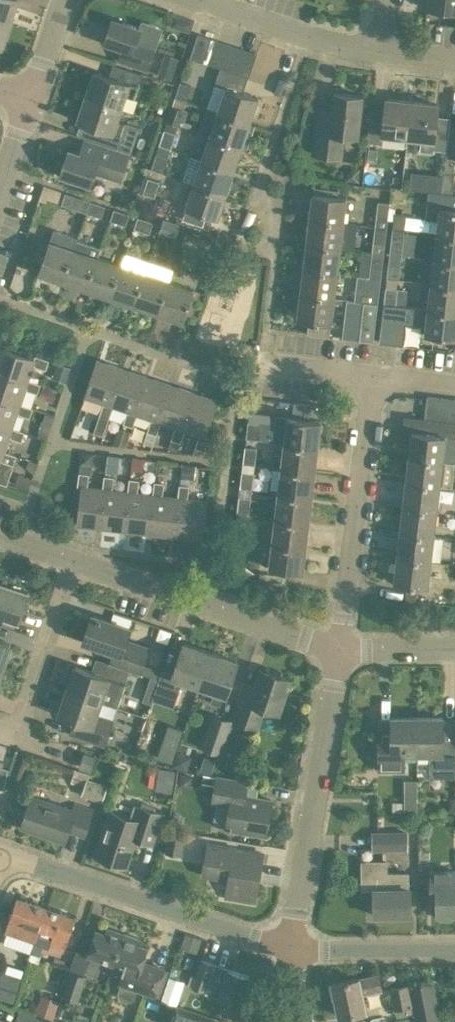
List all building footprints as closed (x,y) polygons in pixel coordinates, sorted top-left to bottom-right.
[(8,22),(16,0),(0,0),(0,19),(8,22)] [(424,7),(454,11),(454,0),(425,0),(424,7)] [(177,11),(172,24),(191,31),(196,18),(177,11)] [(111,18),(103,41),(121,48),(117,59),(145,68),(149,70),(162,29),(152,26),(139,21),(137,27),(111,18)] [(0,19),(0,47),(8,22),(0,19)] [(197,33),(189,57),(203,61),(211,37),(197,33)] [(207,63),(221,67),(229,43),(215,39),(207,63)] [(234,71),(242,48),(229,43),(221,67),(234,71)] [(256,53),(242,48),(234,71),(247,76),(248,76),(256,53)] [(157,75),(171,79),(178,57),(164,53),(157,75)] [(85,97),(118,108),(123,94),(133,97),(141,74),(112,64),(108,76),(93,71),(85,97)] [(215,83),(224,86),(216,111),(248,122),(256,97),(242,92),(247,76),(234,71),(221,67),(215,83)] [(175,96),(186,100),(191,85),(180,81),(175,96)] [(361,95),(333,92),(331,109),(318,108),(312,153),(340,156),(343,134),(356,135),(361,95)] [(124,122),(115,119),(118,108),(85,97),(77,120),(92,125),(88,137),(117,146),(124,122)] [(381,143),(382,133),(406,136),(410,101),(385,98),(384,111),(371,109),(367,142),(381,143)] [(433,149),(445,150),(449,116),(434,115),(436,103),(410,101),(406,136),(421,137),(419,150),(433,151),(433,149)] [(172,105),(166,120),(178,124),(184,108),(172,105)] [(208,134),(240,145),(248,122),(216,111),(206,108),(199,131),(208,134)] [(445,150),(446,150),(446,154),(454,156),(454,123),(449,123),(450,116),(449,116),(445,150)] [(175,132),(164,129),(159,144),(170,148),(175,132)] [(200,158),(232,169),(240,145),(208,134),(200,158)] [(58,175),(87,185),(92,172),(120,182),(130,153),(84,137),(79,152),(68,148),(58,175)] [(366,160),(374,161),(376,148),(368,147),(366,160)] [(167,156),(156,153),(151,168),(162,172),(167,156)] [(192,182),(224,193),(232,169),(200,158),(192,182)] [(346,181),(359,182),(360,169),(352,168),(346,173),(346,181)] [(447,193),(451,193),(454,173),(444,172),(442,192),(447,193)] [(154,196),(159,181),(148,177),(142,192),(154,196)] [(216,217),(224,193),(192,182),(184,207),(216,217)] [(46,202),(47,199),(61,203),(77,208),(80,197),(65,192),(43,185),(38,199),(46,202)] [(437,220),(435,233),(454,235),(454,194),(447,193),(442,192),(429,191),(425,218),(437,220)] [(311,193),(308,219),(341,223),(344,197),(311,193)] [(90,200),(86,211),(101,216),(105,205),(90,200)] [(376,216),(387,218),(389,202),(378,201),(376,216)] [(129,213),(114,208),(110,219),(125,225),(129,213)] [(394,211),(392,227),(404,229),(406,213),(394,211)] [(134,227),(149,232),(153,221),(137,216),(134,227)] [(159,230),(175,235),(178,223),(163,219),(159,230)] [(341,223),(308,219),(305,244),(338,248),(341,223)] [(373,242),(384,243),(386,227),(375,226),(373,242)] [(401,254),(404,229),(392,227),(390,253),(401,254)] [(37,272),(61,280),(76,237),(53,229),(49,241),(48,240),(37,272)] [(181,243),(197,248),(200,237),(185,232),(181,243)] [(454,260),(454,235),(435,233),(432,257),(454,260)] [(77,237),(76,237),(61,280),(85,288),(96,256),(99,246),(77,239),(77,237)] [(338,248),(305,244),(302,269),(335,273),(338,248)] [(370,267),(381,269),(383,253),(372,251),(370,267)] [(109,296),(120,264),(96,256),(85,288),(109,296)] [(454,286),(454,260),(432,257),(430,283),(454,286)] [(386,278),(399,279),(400,263),(388,262),(386,278)] [(133,304),(144,272),(120,264),(109,296),(133,304)] [(335,273),(302,269),(299,294),(332,298),(335,273)] [(156,311),(167,280),(144,272),(133,304),(156,311)] [(367,292),(379,294),(380,277),(369,276),(367,292)] [(192,288),(167,280),(156,311),(181,320),(192,288)] [(454,311),(454,286),(430,283),(427,308),(454,311)] [(386,287),(384,303),(392,304),(396,304),(397,288),(386,287)] [(330,322),(329,322),(332,298),(299,294),(296,318),(309,320),(307,332),(329,335),(330,322)] [(359,339),(363,301),(347,299),(342,337),(359,339)] [(377,303),(363,301),(359,339),(373,341),(375,325),(376,319),(377,303)] [(391,312),(392,304),(384,303),(381,328),(392,329),(393,321),(394,312),(391,312)] [(392,304),(391,312),(394,312),(393,321),(409,323),(416,319),(426,320),(424,334),(454,337),(454,311),(427,308),(405,305),(396,304),(392,304)] [(27,379),(32,364),(45,368),(48,359),(35,354),(34,358),(0,347),(0,370),(27,379)] [(108,417),(112,406),(124,368),(95,359),(82,397),(103,403),(99,414),(108,417)] [(70,367),(57,363),(53,375),(65,379),(70,367)] [(136,414),(148,376),(124,368),(112,406),(126,411),(123,422),(132,426),(136,414)] [(27,379),(0,370),(0,396),(19,403),(24,388),(37,392),(40,383),(27,379)] [(156,433),(160,422),(172,384),(148,376),(136,414),(150,419),(147,430),(156,433)] [(184,430),(197,392),(172,384),(160,422),(174,427),(171,438),(167,448),(177,451),(180,441),(184,430)] [(57,390),(42,385),(38,396),(53,401),(57,390)] [(197,392),(184,430),(198,435),(195,447),(204,449),(208,436),(204,435),(216,399),(197,392)] [(424,417),(436,418),(438,396),(427,395),(424,417)] [(0,396),(0,423),(11,427),(16,412),(29,416),(32,407),(19,403),(0,396)] [(447,419),(450,398),(438,396),(436,418),(447,419)] [(287,416),(284,442),(317,445),(320,420),(304,418),(306,403),(294,402),(293,417),(287,416)] [(46,439),(54,414),(45,411),(37,436),(46,439)] [(408,456),(441,460),(441,461),(454,462),(454,463),(454,420),(451,420),(447,419),(436,418),(424,417),(404,415),(403,430),(411,431),(408,456)] [(247,421),(246,437),(257,438),(259,422),(247,421)] [(0,423),(0,449),(3,450),(7,436),(21,441),(24,431),(11,427),(0,423)] [(118,430),(114,442),(125,445),(129,433),(118,430)] [(280,466),(314,470),(317,445),(284,442),(280,466)] [(242,462),(254,463),(256,447),(245,446),(242,462)] [(3,450),(0,449),(0,481),(6,483),(13,463),(16,455),(3,450)] [(97,527),(102,488),(87,487),(89,473),(90,473),(93,452),(81,451),(77,486),(80,486),(75,524),(97,527)] [(108,454),(106,470),(116,471),(118,455),(108,454)] [(451,487),(454,462),(441,461),(441,460),(408,456),(405,482),(438,486),(451,487)] [(143,458),(131,457),(130,470),(142,471),(143,458)] [(34,473),(37,463),(28,459),(26,466),(34,473)] [(194,465),(183,464),(182,477),(193,478),(194,465)] [(314,470),(280,466),(277,491),(311,496),(314,470)] [(253,472),(242,471),(239,487),(251,488),(253,472)] [(32,477),(19,473),(15,485),(28,489),(32,477)] [(102,488),(97,527),(123,530),(127,491),(112,490),(114,476),(104,475),(102,488)] [(153,494),(152,494),(137,493),(139,479),(129,478),(127,491),(123,530),(148,533),(153,494)] [(152,494),(153,494),(148,533),(174,536),(178,497),(177,497),(162,496),(164,482),(154,481),(152,494)] [(402,508),(435,512),(438,486),(405,482),(402,508)] [(177,497),(178,497),(174,536),(202,539),(207,501),(187,499),(189,485),(179,484),(177,497)] [(311,496),(277,491),(274,517),(307,521),(311,496)] [(250,497),(239,496),(236,512),(248,513),(250,497)] [(45,500),(41,511),(49,513),(53,502),(45,500)] [(399,534),(432,538),(435,512),(402,508),(399,534)] [(271,542),(304,546),(307,521),(274,517),(271,542)] [(236,521),(233,537),(245,538),(247,522),(236,521)] [(396,560),(429,563),(432,538),(399,534),(396,560)] [(301,571),(304,546),(271,542),(268,566),(301,571)] [(244,548),(232,547),(230,563),(242,564),(244,548)] [(427,586),(429,563),(396,560),(394,582),(427,586)] [(0,583),(0,626),(4,616),(16,620),(25,592),(0,583)] [(108,662),(141,672),(143,665),(150,645),(124,637),(127,626),(91,614),(82,641),(112,651),(108,662)] [(8,644),(0,641),(0,668),(8,644)] [(173,706),(181,681),(197,686),(208,651),(182,643),(172,672),(162,669),(161,671),(159,678),(155,689),(152,699),(173,706)] [(208,651),(197,686),(213,692),(210,701),(220,705),(223,695),(236,660),(208,651)] [(73,665),(65,690),(99,701),(115,707),(128,670),(94,659),(90,671),(73,665)] [(141,672),(150,675),(159,678),(161,671),(143,665),(141,672)] [(243,679),(229,719),(231,719),(258,728),(265,707),(278,712),(289,678),(259,669),(255,682),(243,679)] [(146,686),(155,689),(159,678),(150,675),(146,686)] [(95,712),(99,701),(65,690),(57,715),(73,720),(69,734),(105,746),(114,718),(95,712)] [(231,719),(229,719),(213,713),(201,747),(220,753),(231,719)] [(415,753),(415,717),(378,718),(378,770),(404,770),(404,753),(415,753)] [(415,753),(430,753),(430,776),(454,776),(454,718),(442,719),(442,717),(415,717),(415,753)] [(95,755),(84,751),(78,766),(90,770),(95,755)] [(204,755),(199,770),(210,774),(215,759),(204,755)] [(160,765),(158,788),(175,789),(177,767),(160,765)] [(73,775),(85,779),(86,777),(81,794),(101,801),(107,784),(88,778),(89,773),(75,768),(73,775)] [(178,784),(185,785),(190,782),(191,775),(180,773),(178,784)] [(202,782),(215,784),(216,775),(203,773),(202,782)] [(215,784),(212,801),(230,804),(226,828),(260,834),(266,834),(271,799),(257,797),(260,780),(217,773),(216,775),(215,784)] [(21,826),(64,840),(67,830),(86,836),(95,808),(75,801),(73,809),(31,795),(21,826)] [(404,810),(416,810),(416,797),(404,797),(404,810)] [(96,851),(126,861),(134,838),(153,844),(164,812),(140,804),(139,805),(134,804),(129,819),(109,812),(96,851)] [(182,854),(186,831),(168,828),(164,851),(182,854)] [(407,830),(371,830),(372,850),(407,849),(407,830)] [(204,861),(202,874),(215,876),(229,879),(226,896),(241,898),(254,900),(257,883),(262,852),(249,850),(248,853),(236,851),(236,848),(207,843),(204,861)] [(388,871),(388,860),(361,860),(361,889),(374,889),(374,914),(410,914),(410,871),(388,871)] [(454,913),(454,867),(429,868),(429,898),(437,898),(437,913),(454,913)] [(16,896),(5,930),(33,941),(44,906),(16,896)] [(63,951),(75,916),(44,906),(33,941),(35,941),(40,928),(54,933),(49,946),(63,951)] [(96,975),(101,960),(111,963),(122,933),(105,927),(103,933),(94,930),(91,939),(81,936),(70,969),(61,995),(78,1001),(87,974),(84,973),(85,971),(96,975)] [(185,932),(180,947),(196,952),(201,937),(185,932)] [(122,933),(111,963),(112,963),(110,972),(121,975),(118,984),(120,985),(118,992),(122,993),(120,998),(129,1001),(130,996),(135,998),(137,991),(160,997),(169,970),(165,969),(166,967),(141,960),(145,948),(137,945),(139,938),(122,933)] [(200,959),(191,986),(209,992),(210,991),(219,993),(218,996),(239,1004),(249,975),(200,959)] [(13,1001),(23,971),(10,967),(9,972),(0,969),(0,997),(13,1001)] [(339,1015),(365,1010),(362,995),(383,991),(380,973),(332,983),(339,1015)] [(169,974),(164,998),(180,1002),(185,978),(169,974)] [(407,984),(412,1011),(414,1011),(416,1021),(434,1021),(441,1021),(433,980),(409,985),(408,983),(407,984)] [(386,1017),(412,1011),(407,984),(389,987),(393,1006),(389,1007),(386,1008),(386,1006),(377,1008),(379,1021),(386,1021),(386,1017)] [(36,1012),(53,1018),(60,999),(42,993),(36,1012)] [(176,1004),(172,1017),(181,1020),(181,1021),(216,1021),(217,1018),(176,1004)] [(19,1009),(15,1021),(55,1021),(19,1009)]
